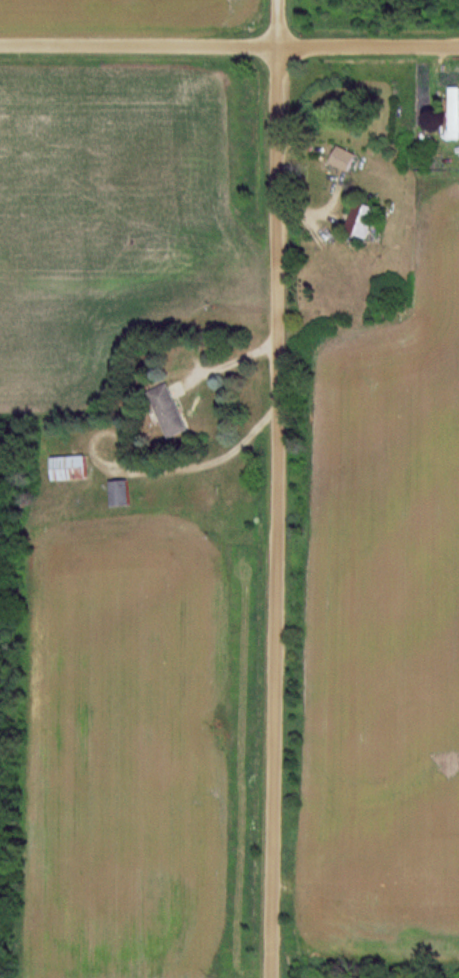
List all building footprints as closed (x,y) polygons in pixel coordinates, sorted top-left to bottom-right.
[(382,211),(360,203),(349,231),(371,239),(382,211)] [(151,391),(170,439),(190,431),(171,383),(151,391)] [(55,455),(55,479),(90,479),(90,455),(55,455)] [(115,506),(132,506),(132,481),(114,481),(115,506)]
